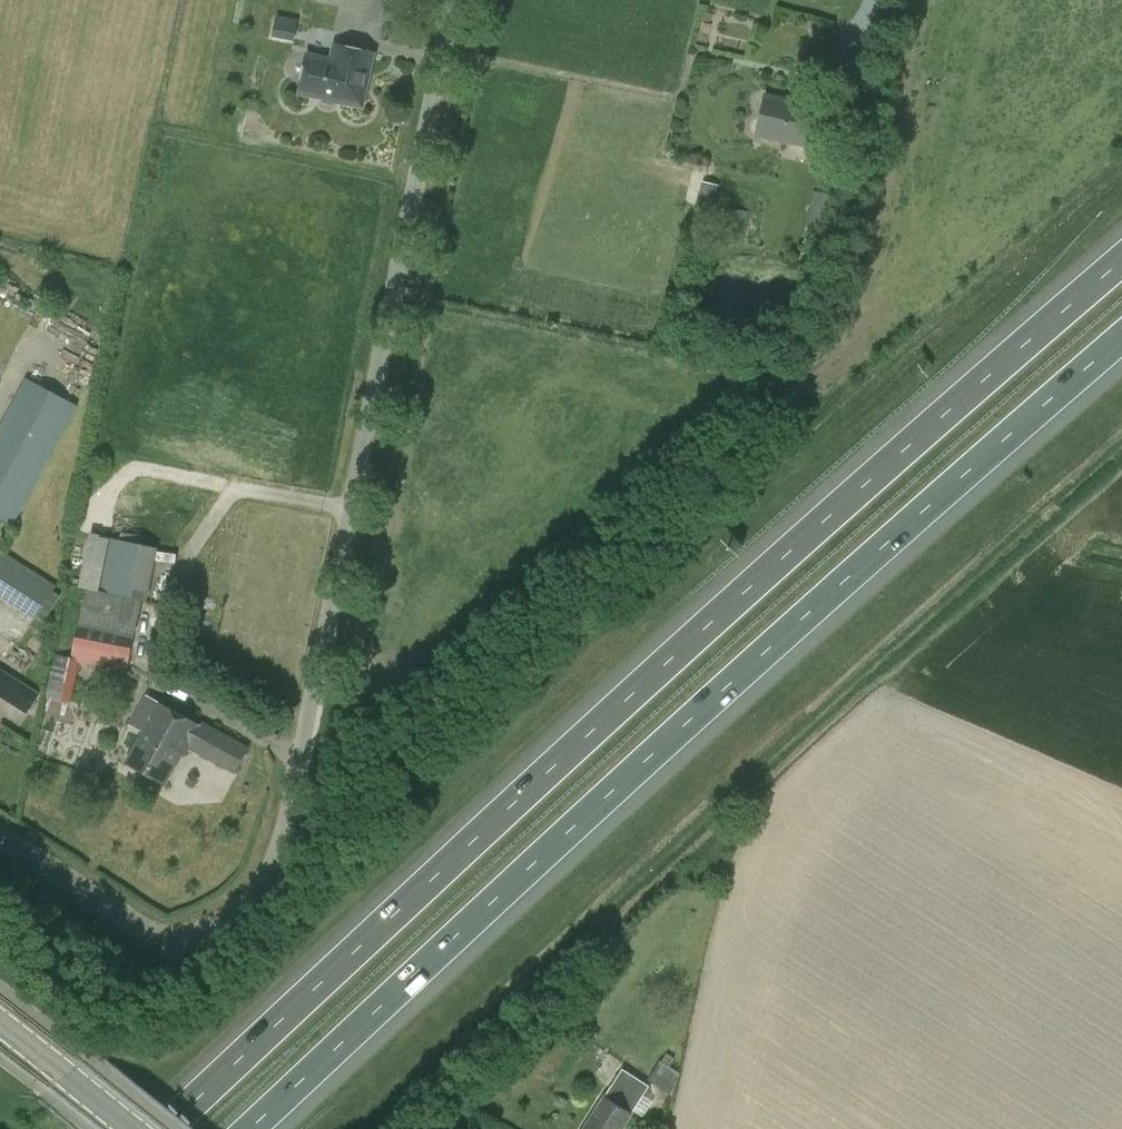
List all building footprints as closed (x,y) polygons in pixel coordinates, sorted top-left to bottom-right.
[(279,35),(300,38),(303,18),(282,15),(279,35)] [(363,107),(374,55),(335,46),(332,61),(308,55),(300,94),(363,107)] [(814,148),(822,108),(766,95),(757,136),(814,148)] [(837,197),(814,191),(806,227),(829,232),(837,197)] [(25,377),(0,425),(0,518),(16,527),(79,406),(25,377)] [(78,627),(60,623),(45,698),(72,703),(80,663),(128,672),(142,601),(147,602),(157,548),(89,534),(78,587),(85,589),(78,627)] [(35,619),(36,618),(43,623),(61,596),(54,591),(57,587),(0,550),(0,596),(35,619)] [(7,702),(21,681),(0,668),(0,697),(7,702)] [(202,724),(200,723),(158,700),(141,730),(144,732),(127,763),(166,784),(183,754),(186,755),(191,747),(237,771),(250,747),(203,722),(202,724)] [(661,1060),(648,1079),(672,1095),(679,1072),(661,1060)] [(632,1115),(650,1086),(623,1069),(605,1098),(585,1128),(622,1128),(632,1115)]
